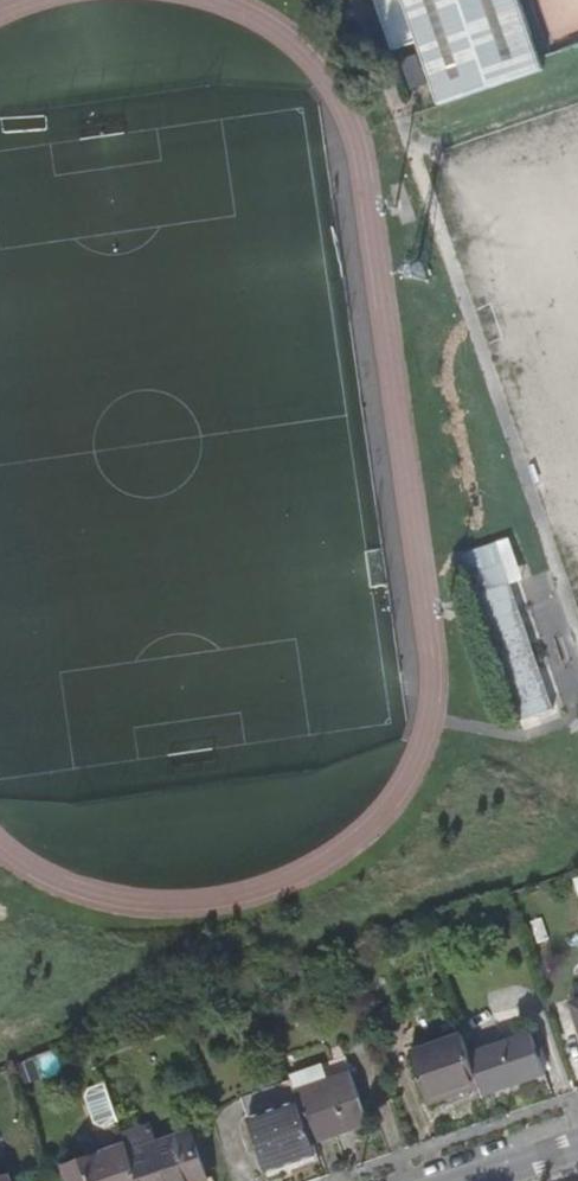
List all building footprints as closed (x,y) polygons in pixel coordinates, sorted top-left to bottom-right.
[(392,52),(418,43),(440,107),(544,70),(519,0),(375,0),(392,52)] [(416,56),(402,61),(412,90),(426,85),(416,56)] [(553,709),(517,582),(526,579),(514,536),(473,548),(521,718),(553,709)] [(531,1033),(469,1054),(480,1086),(484,1096),(545,1074),(531,1033)] [(463,1035),(413,1053),(430,1103),(480,1086),(469,1054),(463,1035)] [(352,1075),(297,1094),(300,1104),(313,1142),(368,1123),(352,1075)] [(119,1122),(106,1083),(90,1089),(87,1096),(96,1122),(103,1127),(119,1122)] [(300,1104),(250,1121),(267,1171),(317,1154),(313,1142),(300,1104)] [(124,1136),(127,1146),(140,1180),(206,1180),(208,1180),(191,1132),(157,1144),(150,1127),(124,1136)] [(67,1168),(71,1180),(140,1180),(127,1146),(67,1168)]
